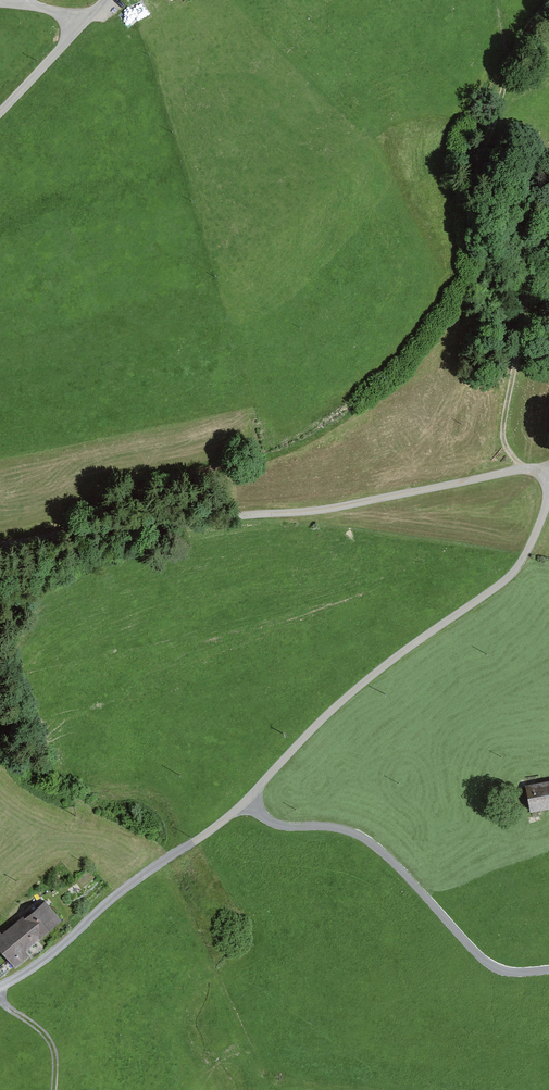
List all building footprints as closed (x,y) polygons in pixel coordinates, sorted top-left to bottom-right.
[(528,809),(548,805),(548,783),(525,788),(520,789),(521,794),(525,793),(528,809)] [(21,917),(19,919),(34,937),(57,918),(43,901),(39,904),(24,917),(23,917),(23,918),(21,917)] [(19,919),(0,934),(0,951),(13,966),(26,955),(22,950),(36,939),(34,937),(19,919)]
